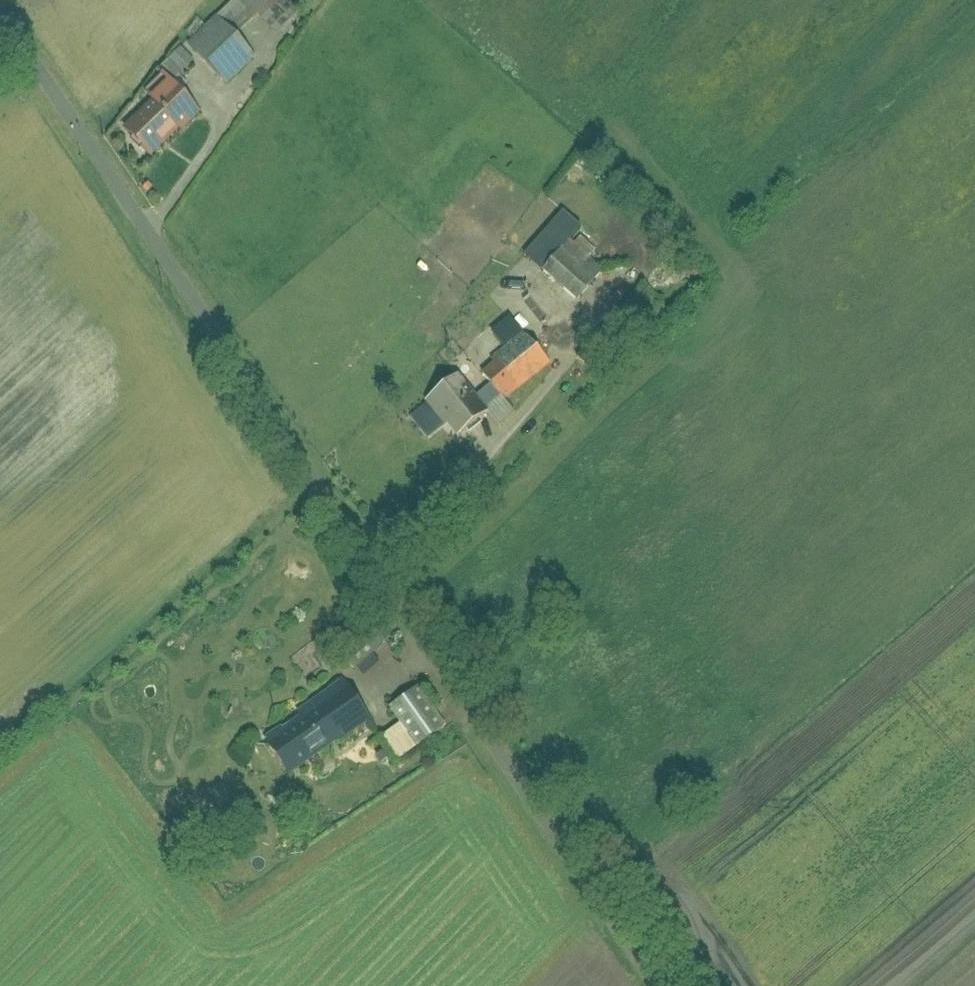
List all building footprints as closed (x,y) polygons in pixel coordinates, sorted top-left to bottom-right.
[(205,40),(241,73),(266,46),(249,30),(276,0),(241,0),(205,40)] [(198,116),(170,86),(123,131),(151,161),(198,116)] [(567,246),(548,266),(578,294),(597,274),(567,246)] [(462,438),(558,357),(534,328),(483,370),(495,383),(478,397),(460,376),(431,401),(462,438)] [(370,618),(341,639),(355,658),(384,637),(370,618)] [(266,743),(285,774),(379,715),(359,684),(266,743)] [(360,752),(371,772),(449,727),(426,687),(403,701),(415,721),(360,752)]
